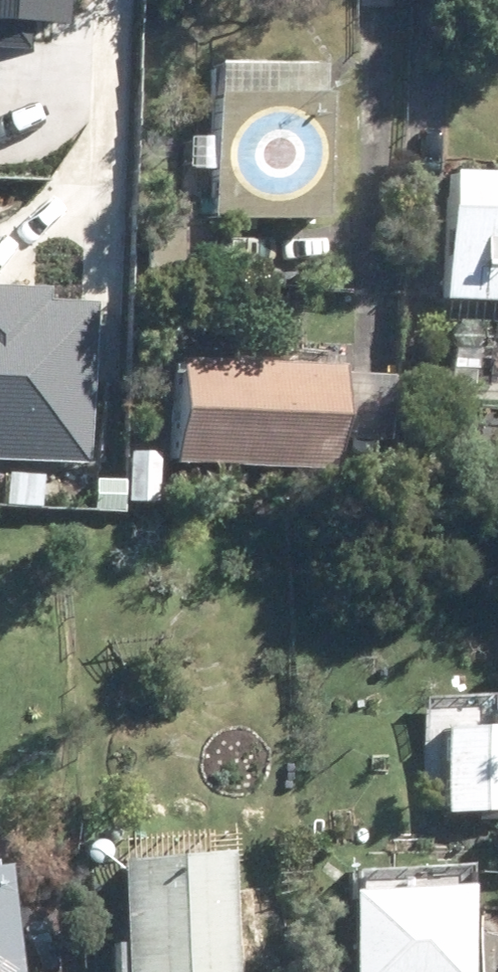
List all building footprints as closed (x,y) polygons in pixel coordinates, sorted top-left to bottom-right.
[(36,49),(38,20),(73,23),(75,0),(0,0),(0,46),(36,49)] [(325,215),(329,61),(220,56),(215,211),(325,215)] [(449,315),(497,317),(497,202),(454,201),(449,315)] [(87,468),(100,301),(55,297),(56,288),(0,284),(0,461),(87,468)] [(455,347),(452,386),(477,388),(480,349),(455,347)] [(345,363),(185,357),(182,459),(342,465),(345,363)] [(132,448),(132,495),(161,497),(163,449),(132,448)] [(450,807),(497,807),(497,724),(450,723),(450,807)] [(113,939),(114,971),(240,971),(235,851),(123,855),(126,939),(113,939)] [(0,867),(0,971),(21,971),(10,866),(0,867)] [(355,884),(358,971),(478,971),(475,880),(355,884)]
